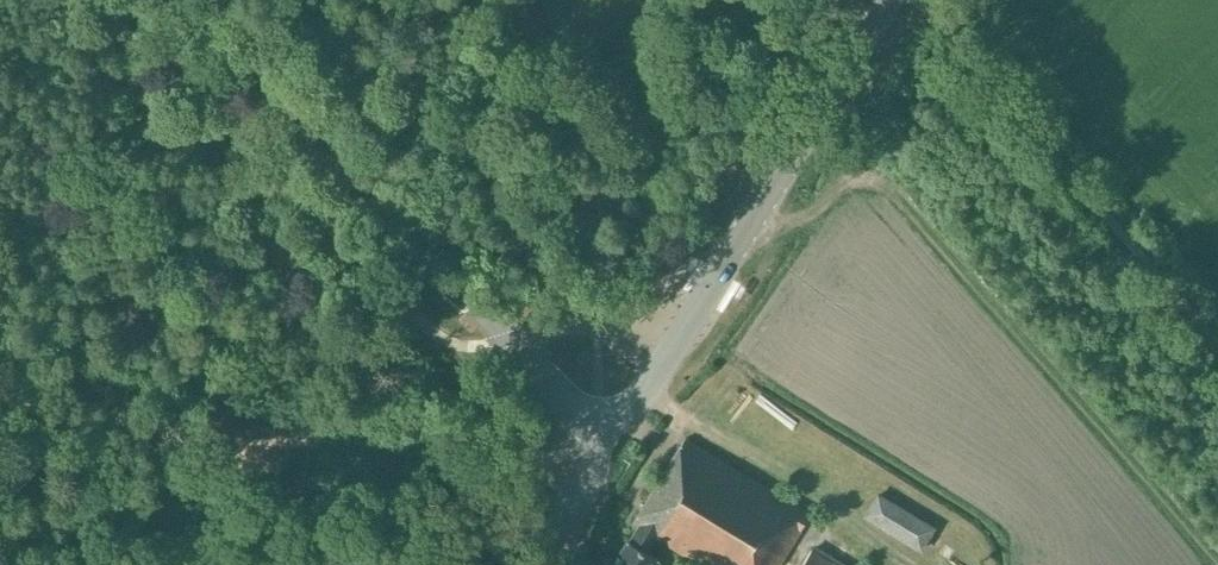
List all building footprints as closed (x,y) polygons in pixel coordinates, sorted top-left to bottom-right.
[(438,139),(431,131),(424,124),(415,132),(429,147),(438,139)] [(685,438),(633,523),(638,526),(630,541),(628,540),(612,564),(656,564),(659,560),(646,551),(655,537),(701,564),(776,564),(808,515),(685,438)] [(923,553),(939,528),(878,491),(862,515),(923,553)] [(800,564),(840,564),(811,548),(800,564)]
